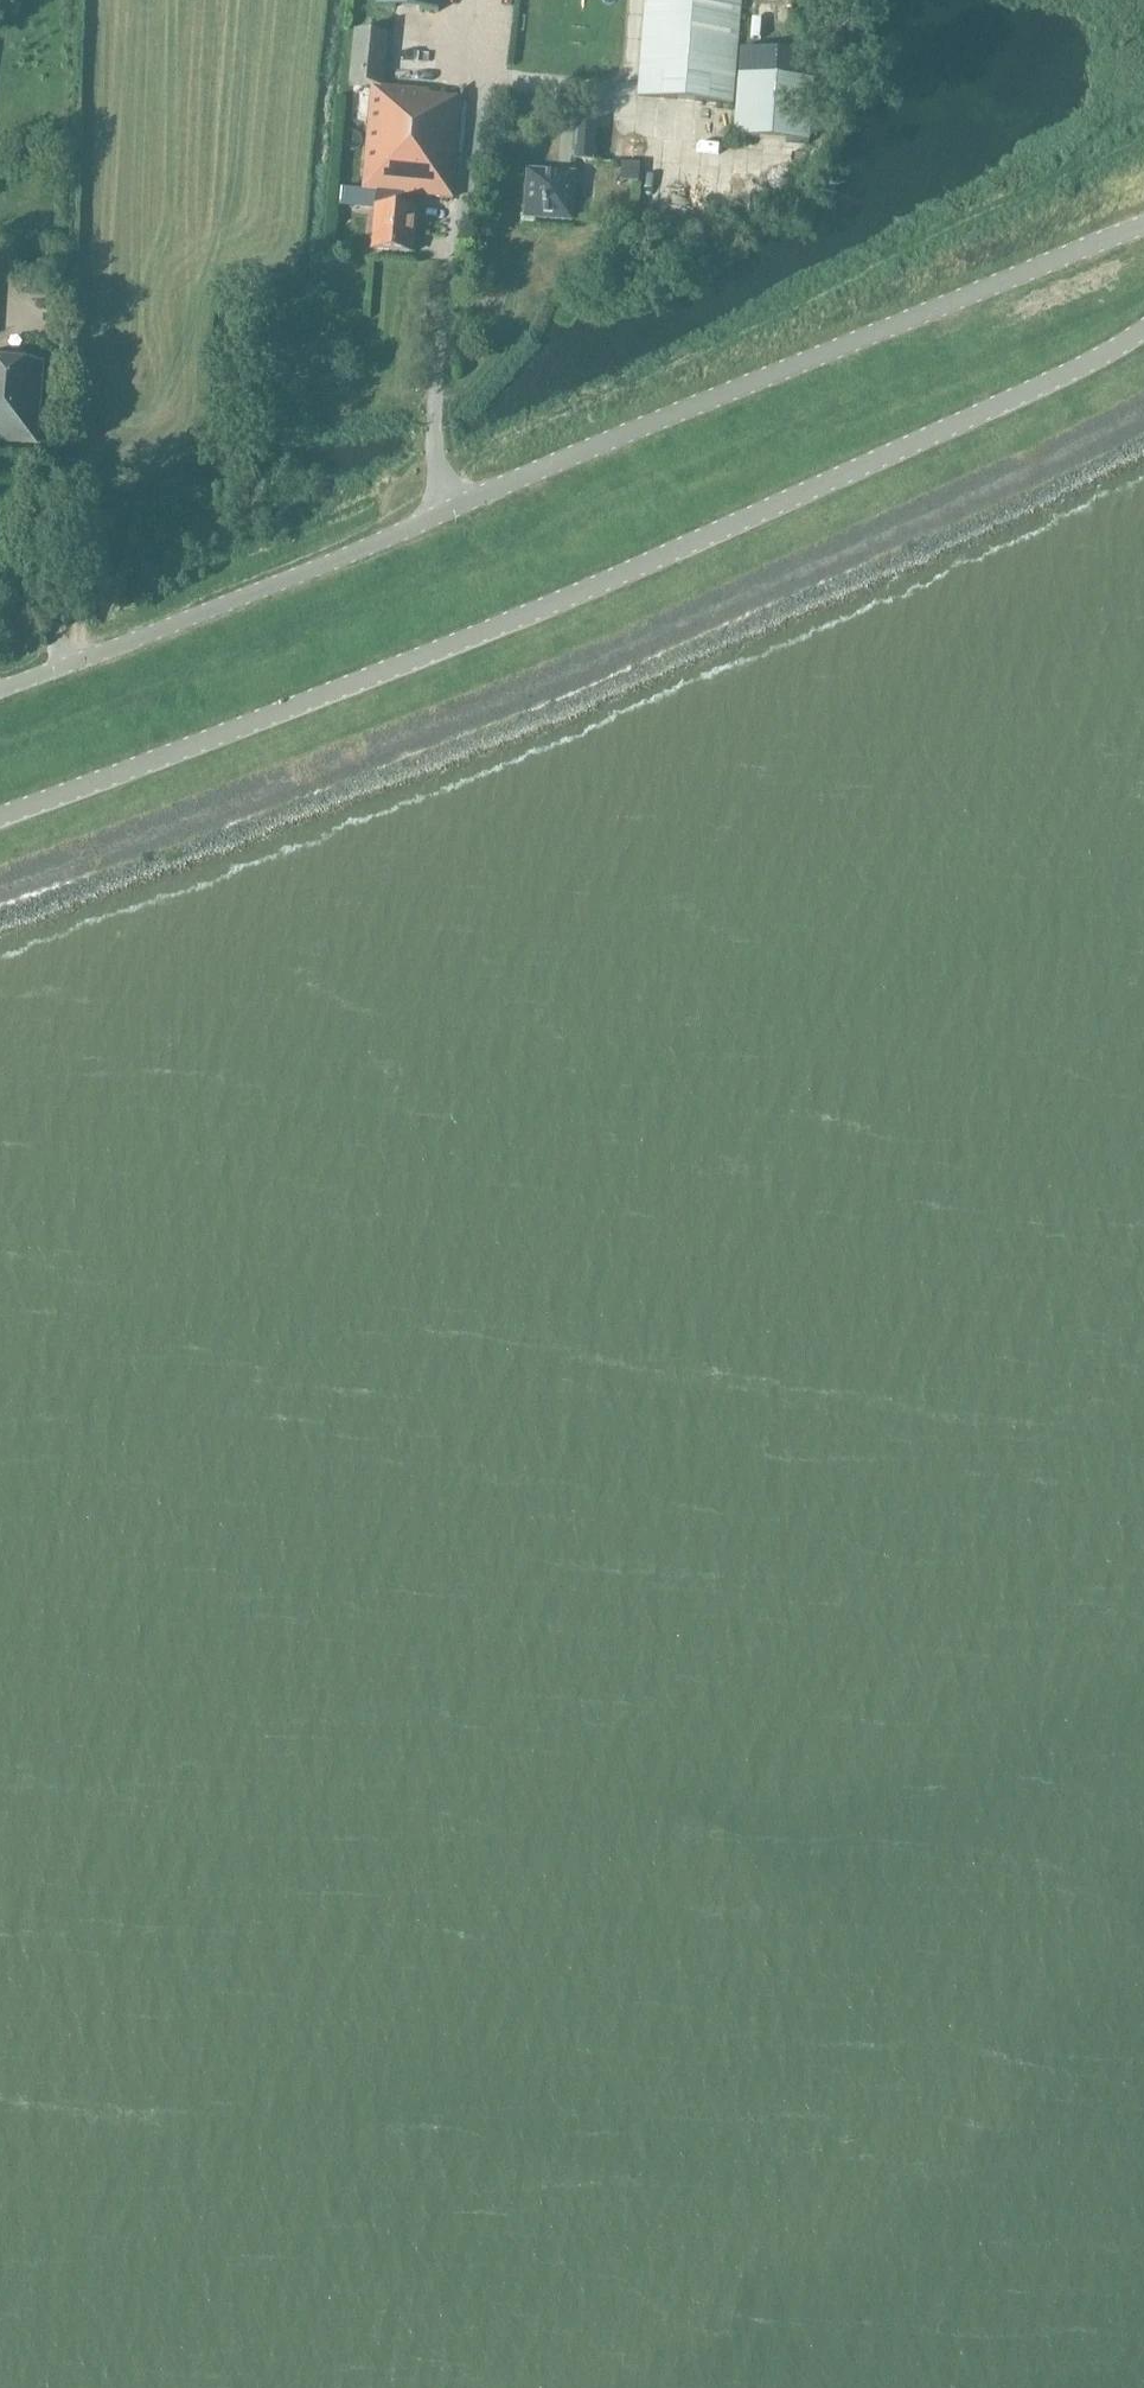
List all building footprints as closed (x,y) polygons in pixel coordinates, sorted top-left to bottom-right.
[(377,6),(439,12),(440,0),(377,0),(377,6)] [(733,105),(737,64),(742,0),(646,0),(638,98),(733,105)] [(371,87),(382,88),(387,34),(354,31),(349,85),(371,87)] [(810,143),(816,70),(740,64),(737,106),(735,137),(810,143)] [(371,87),(362,190),(378,191),(400,193),(450,197),(459,99),(426,96),(427,92),(382,88),(371,87)] [(593,161),(595,128),(578,127),(576,159),(593,161)] [(572,221),(576,174),(528,171),(525,218),(572,221)] [(400,193),(378,191),(377,207),(374,207),(370,250),(413,253),(417,211),(399,209),(400,193)] [(43,365),(0,362),(0,443),(36,446),(43,365)]
